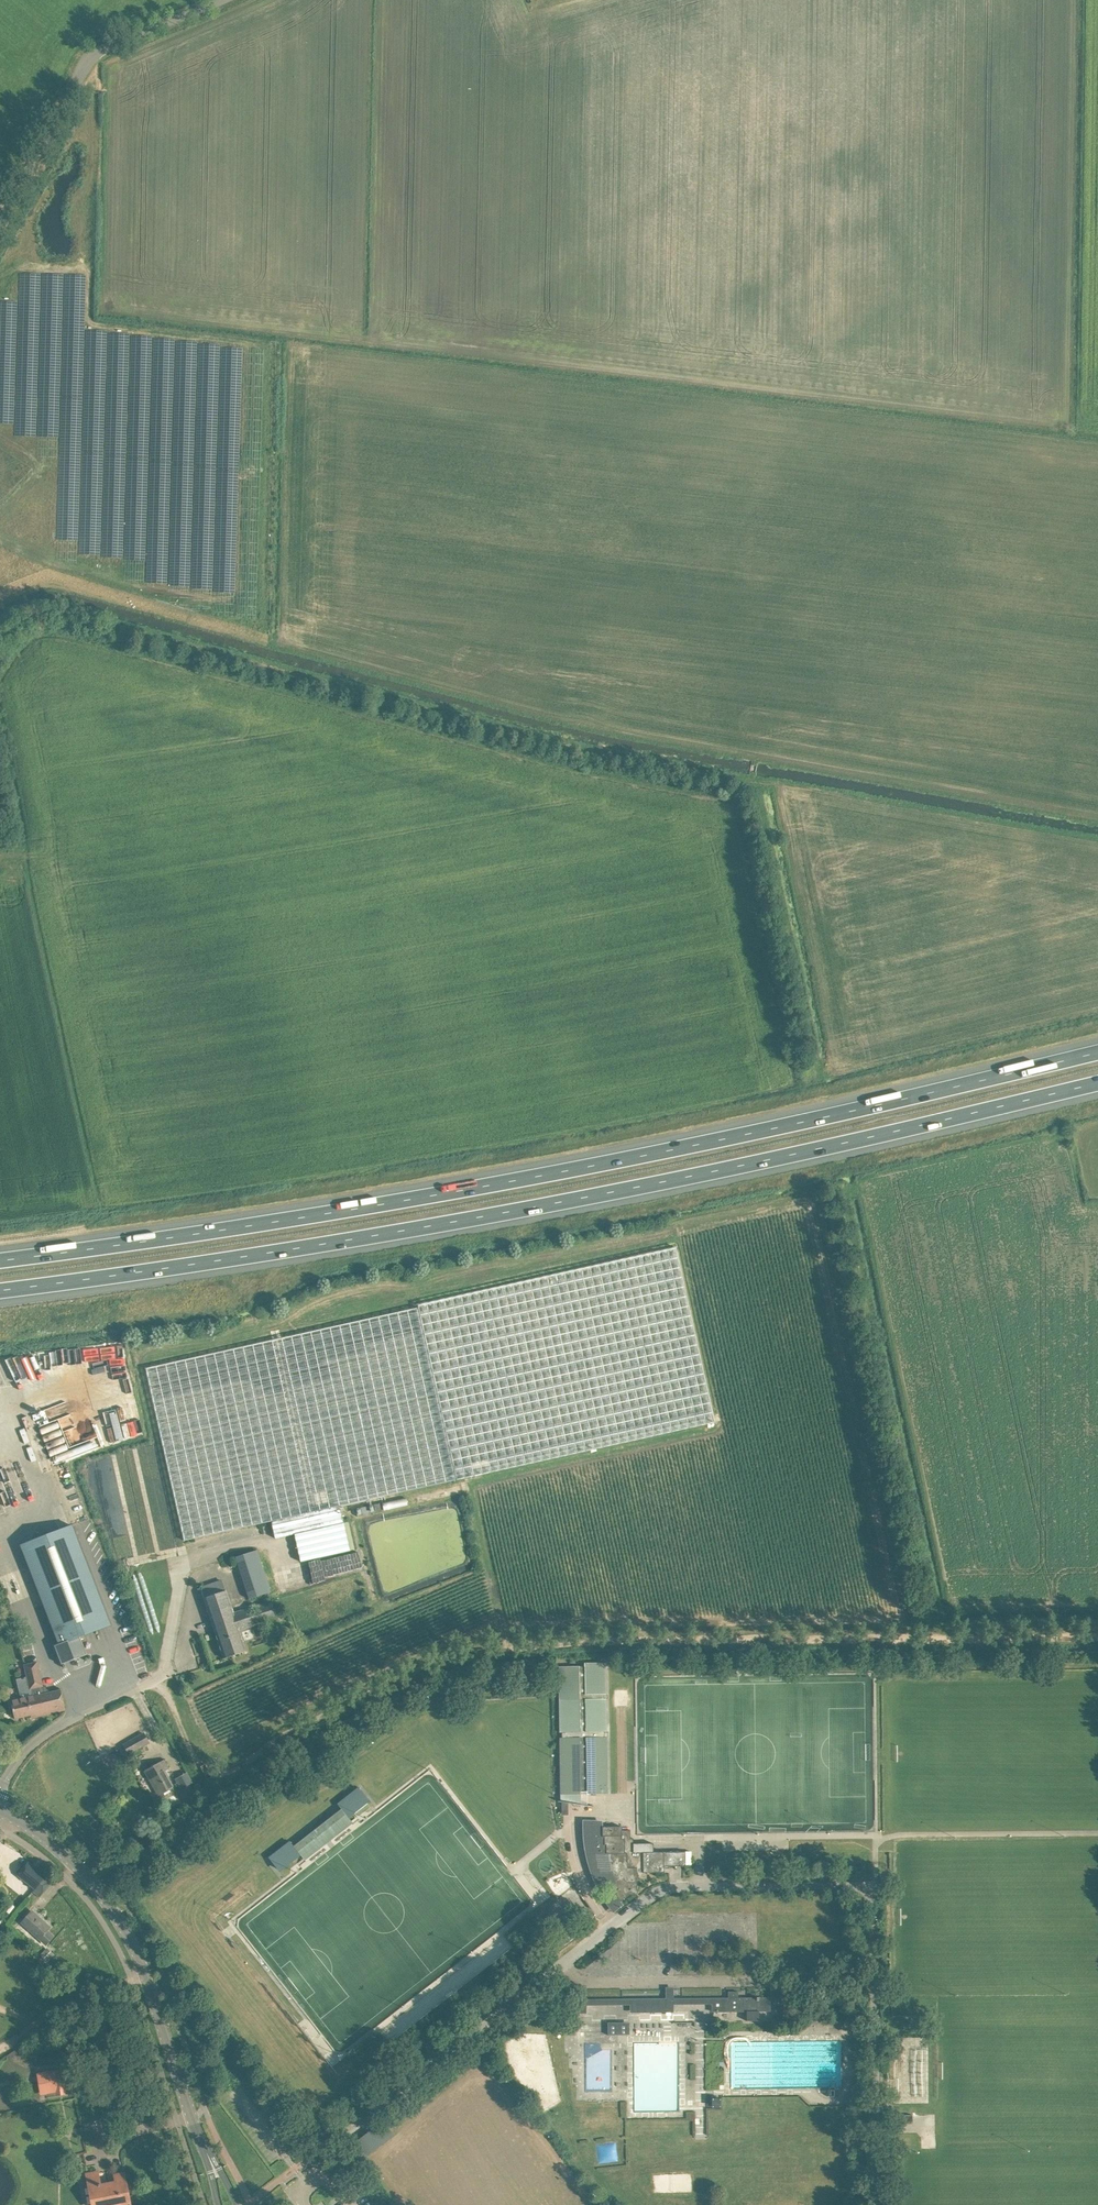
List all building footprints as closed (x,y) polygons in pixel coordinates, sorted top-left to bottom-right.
[(340,1506),(456,1480),(715,1421),(676,1247),(418,1305),(418,1308),(147,1368),(185,1541),(271,1521),(275,1538),(294,1533),(298,1551),(301,1562),(350,1551),(340,1506)] [(69,1433),(71,1444),(88,1441),(86,1430),(69,1433)] [(62,1664),(65,1663),(87,1655),(80,1637),(111,1625),(72,1525),(20,1545),(59,1644),(54,1646),(62,1664)] [(235,1557),(249,1599),(271,1591),(257,1550),(235,1557)] [(277,1618),(274,1608),(271,1600),(233,1613),(223,1581),(201,1588),(224,1659),(246,1651),(238,1629),(248,1626),(248,1628),(277,1618)] [(37,1662),(24,1664),(26,1674),(40,1671),(37,1662)] [(606,1699),(604,1699),(604,1694),(606,1694),(606,1663),(584,1663),(584,1666),(559,1666),(559,1700),(560,1732),(562,1732),(562,1738),(560,1738),(561,1801),(558,1800),(558,1801),(593,1806),(581,1804),(581,1794),(608,1793),(607,1737),(608,1737),(608,1732),(607,1732),(606,1699)] [(9,1699),(7,1699),(8,1701),(10,1710),(13,1709),(15,1719),(31,1715),(32,1718),(65,1710),(61,1690),(42,1694),(41,1687),(32,1689),(34,1696),(20,1699),(19,1697),(9,1699)] [(144,1734),(125,1744),(124,1745),(129,1753),(148,1742),(144,1734)] [(164,1759),(144,1771),(158,1796),(160,1795),(163,1800),(176,1793),(173,1787),(175,1786),(166,1771),(169,1769),(164,1759)] [(190,1784),(178,1790),(189,1811),(201,1804),(190,1784)] [(341,1808),(319,1825),(326,1833),(332,1841),(354,1824),(353,1823),(358,1819),(356,1817),(351,1821),(346,1814),(367,1798),(360,1789),(361,1788),(360,1788),(338,1805),(338,1806),(339,1806),(341,1808)] [(622,1830),(622,1826),(601,1827),(601,1822),(590,1821),(590,1827),(590,1832),(591,1837),(591,1842),(592,1847),(593,1852),(594,1857),(595,1863),(597,1868),(598,1872),(600,1877),(602,1882),(605,1887),(607,1891),(610,1896),(613,1900),(616,1905),(620,1901),(630,1893),(637,1893),(637,1884),(637,1880),(647,1880),(647,1872),(664,1872),(664,1866),(686,1866),(686,1851),(653,1852),(653,1843),(633,1843),(633,1838),(630,1838),(630,1830),(622,1830)] [(291,1842),(268,1859),(269,1860),(270,1859),(277,1868),(298,1852),(303,1859),(298,1863),(300,1865),(305,1861),(327,1844),(321,1837),(315,1829),(293,1846),(291,1843),(292,1842),(291,1842)] [(34,1888),(45,1875),(28,1862),(18,1875),(34,1888)] [(45,1875),(34,1888),(32,1891),(39,1897),(52,1881),(45,1875)] [(46,1931),(47,1929),(49,1927),(32,1911),(22,1922),(46,1944),(53,1937),(46,1931)] [(48,1948),(40,1955),(48,1962),(55,1955),(48,1948)] [(728,1998),(680,1998),(680,2003),(680,2004),(711,2004),(711,2012),(713,2012),(747,2012),(747,2021),(759,2021),(759,2012),(770,2011),(770,2008),(770,1997),(738,1997),(738,1991),(728,1991),(728,1998)] [(608,2035),(628,2035),(630,2035),(630,2022),(608,2022),(608,2035)] [(70,2067),(44,2071),(48,2094),(74,2090),(70,2067)] [(712,2107),(721,2107),(721,2098),(712,2098),(712,2107)] [(913,2115),(898,2115),(898,2124),(913,2123),(913,2115)] [(394,2134),(387,2125),(383,2120),(348,2148),(359,2162),(394,2134)] [(87,2174),(93,2204),(101,2204),(103,2204),(108,2204),(110,2204),(119,2203),(120,2204),(131,2204),(124,2173),(115,2175),(116,2183),(100,2186),(98,2172),(88,2174),(87,2174)]
